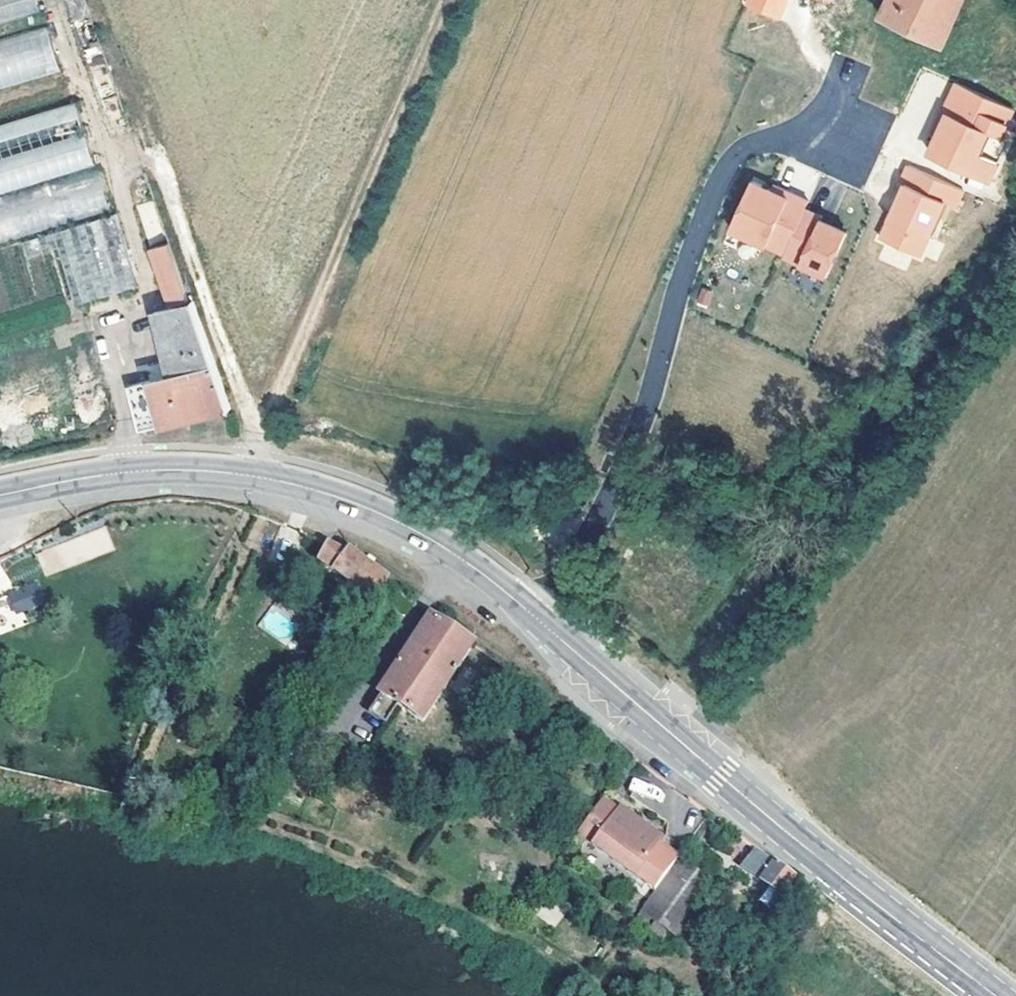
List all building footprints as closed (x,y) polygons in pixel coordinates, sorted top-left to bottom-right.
[(43,0),(0,0),(0,23),(46,9),(43,0)] [(93,0),(74,0),(80,17),(97,12),(93,0)] [(744,4),(769,15),(775,0),(746,0),(744,4)] [(957,9),(961,0),(888,0),(881,16),(940,45),(954,14),(957,9)] [(957,9),(971,15),(978,0),(961,0),(957,9)] [(964,55),(972,40),(980,24),(954,14),(940,45),(964,55)] [(0,41),(0,89),(59,73),(46,28),(0,41)] [(863,82),(866,66),(850,62),(847,79),(863,82)] [(922,160),(987,185),(1015,108),(950,84),(922,160)] [(82,101),(0,127),(0,196),(101,162),(82,101)] [(904,165),(876,243),(924,260),(944,207),(956,211),(964,187),(904,165)] [(748,178),(724,240),(827,278),(846,229),(802,212),(807,200),(748,178)] [(146,237),(162,232),(153,200),(136,205),(146,237)] [(81,318),(111,309),(107,295),(138,285),(116,213),(0,249),(0,439),(2,444),(3,448),(110,415),(109,411),(81,318)] [(170,307),(190,300),(170,241),(149,248),(170,307)] [(144,366),(145,371),(147,380),(133,384),(130,385),(134,406),(140,429),(229,406),(195,303),(157,315),(168,358),(144,366)] [(131,376),(133,384),(147,380),(145,371),(131,376)] [(248,432),(243,419),(234,424),(237,432),(248,432)] [(36,550),(44,576),(115,552),(107,527),(36,550)] [(348,556),(329,546),(319,562),(372,601),(387,581),(379,575),(364,564),(350,553),(348,556)] [(384,567),(370,556),(364,564),(379,575),(384,567)] [(0,562),(0,590),(10,586),(0,562)] [(12,611),(45,606),(42,583),(8,588),(12,611)] [(431,617),(378,694),(421,721),(474,645),(431,617)] [(331,648),(327,645),(322,649),(327,653),(331,648)] [(659,845),(615,812),(619,807),(604,796),(575,835),(653,893),(677,861),(657,847),(659,845)] [(619,807),(615,812),(659,845),(663,840),(619,807)] [(677,861),(653,893),(636,916),(670,940),(715,879),(682,855),(677,861)] [(758,871),(766,878),(777,864),(769,857),(758,871)] [(777,864),(766,878),(762,882),(781,898),(795,880),(783,869),(777,864)]
